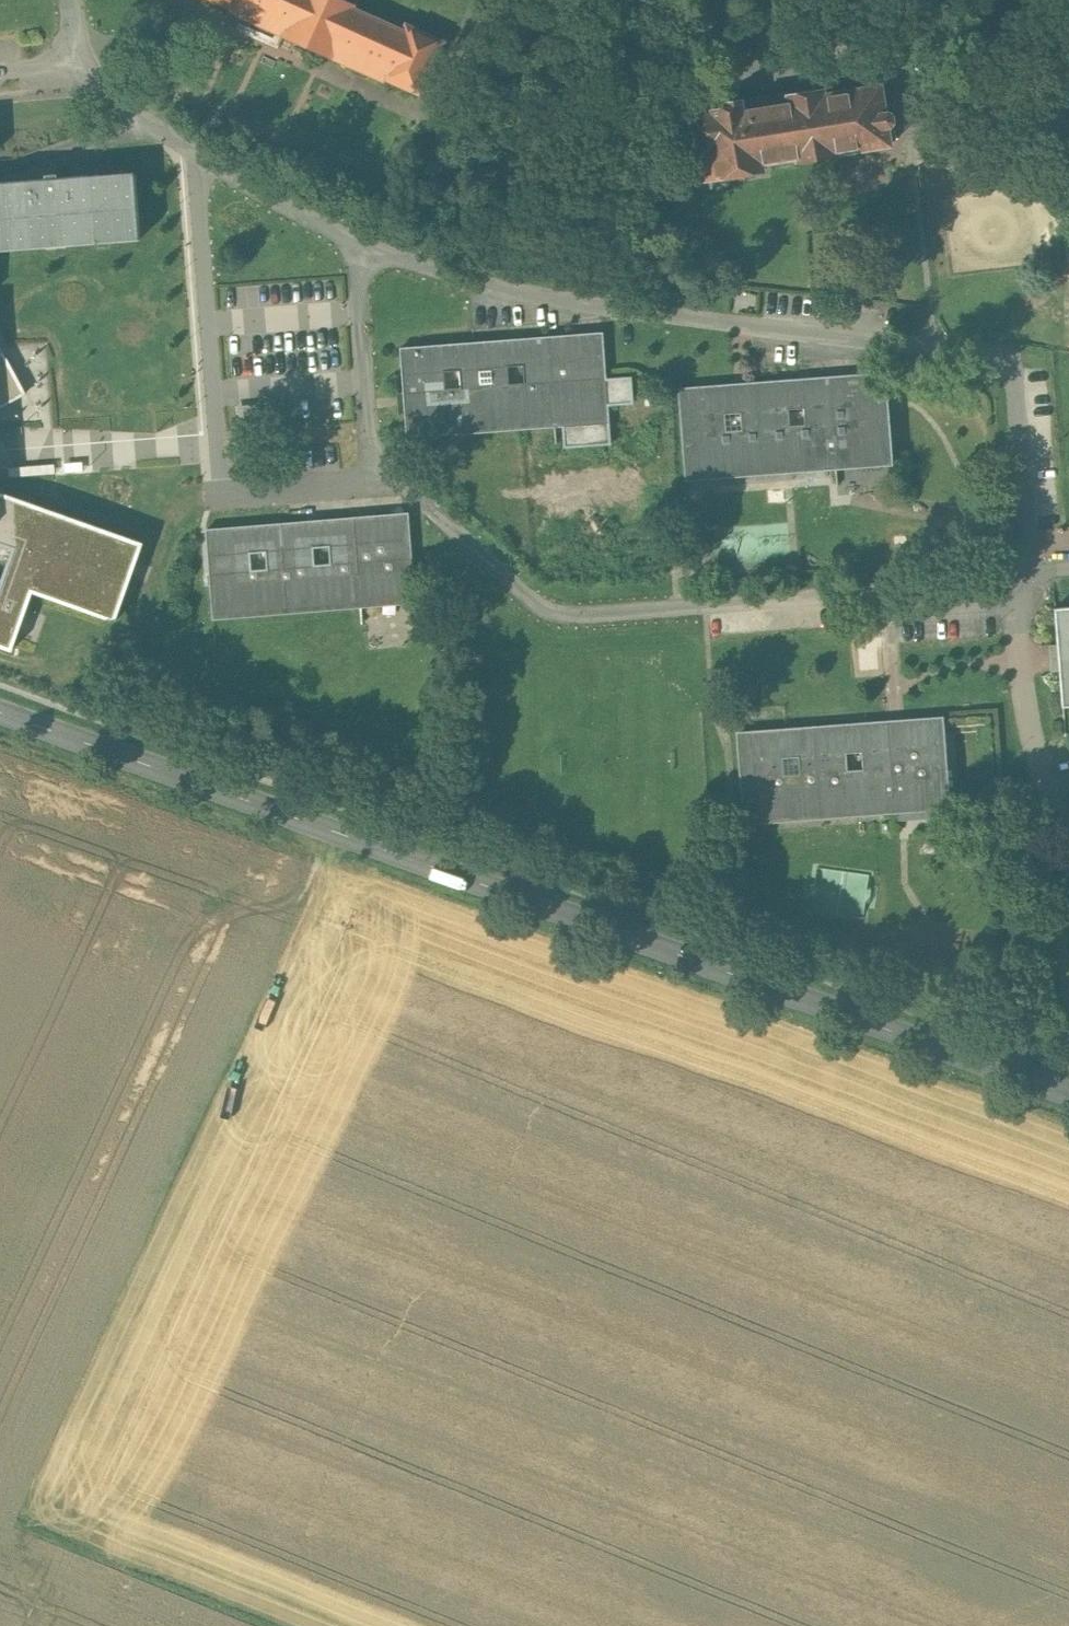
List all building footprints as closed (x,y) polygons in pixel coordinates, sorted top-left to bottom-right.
[(348,0),(200,0),(396,87),(397,84),(425,96),(447,46),(411,30),(408,36),(354,13),(358,4),(348,0)] [(795,105),(744,113),(743,105),(730,107),(731,110),(717,113),(718,118),(696,121),(706,183),(771,173),(770,167),(802,162),(803,167),(844,160),(843,155),(891,148),(889,133),(898,131),(895,113),(887,114),(883,88),(828,98),(827,89),(794,95),(795,105)] [(93,239),(93,243),(140,239),(134,171),(57,177),(57,173),(45,174),(45,178),(0,182),(0,247),(93,239)] [(548,337),(402,348),(402,347),(400,347),(407,438),(563,425),(564,447),(610,443),(608,404),(616,404),(617,403),(632,402),(630,377),(615,378),(606,378),(602,332),(548,336),(548,337)] [(19,345),(21,366),(46,364),(45,343),(19,345)] [(26,397),(0,355),(0,413),(26,397)] [(22,375),(33,395),(52,385),(41,365),(22,375)] [(883,374),(681,390),(688,480),(890,465),(883,374)] [(6,656),(26,597),(111,626),(139,544),(0,495),(0,653),(6,656)] [(408,512),(206,529),(213,614),(415,597),(408,512)] [(1054,607),(1062,706),(1068,705),(1068,606),(1054,607)] [(941,719),(739,734),(746,824),(948,808),(941,719)] [(815,868),(814,913),(866,914),(866,869),(815,868)]
